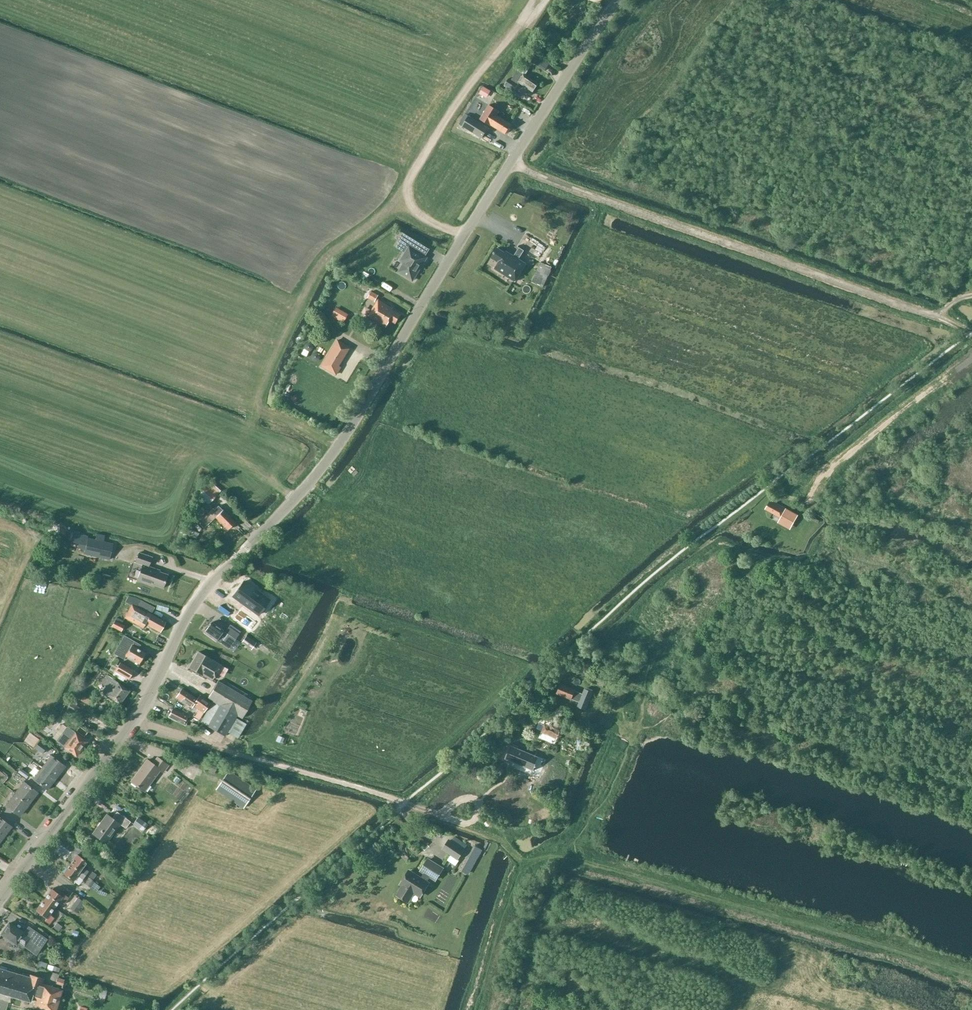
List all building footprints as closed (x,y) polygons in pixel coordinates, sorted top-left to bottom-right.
[(545,71),(549,64),(532,53),(528,59),(545,71)] [(519,83),(533,93),(538,84),(524,75),(517,71),(511,81),(509,79),(505,85),(515,91),(519,83)] [(516,92),(515,98),(524,100),(526,95),(516,92)] [(500,111),(489,105),(480,119),(491,126),(491,125),(505,134),(511,124),(497,116),(500,111)] [(488,128),(469,116),(462,126),(482,139),(488,128)] [(400,242),(411,249),(408,253),(406,252),(401,261),(404,263),(398,272),(413,281),(427,257),(417,251),(422,244),(405,234),(400,242)] [(534,239),(532,242),(536,245),(532,251),(539,256),(545,246),(534,239)] [(497,248),(491,257),(498,262),(494,268),(514,282),(526,264),(519,259),(524,251),(519,248),(514,256),(506,251),(505,252),(497,248)] [(543,285),(552,266),(539,260),(530,279),(543,285)] [(367,298),(375,302),(379,295),(371,291),(367,298)] [(390,321),(395,324),(401,314),(386,305),(386,304),(378,299),(368,316),(386,327),(390,321)] [(331,316),(345,318),(346,310),(332,308),(331,316)] [(338,366),(342,360),(330,353),(322,366),(336,374),(340,367),(338,366)] [(195,500),(206,509),(221,490),(210,481),(195,500)] [(785,509),(770,500),(765,509),(780,518),(785,509)] [(228,529),(235,523),(223,510),(222,510),(218,506),(215,509),(213,508),(206,515),(212,521),(216,517),(228,529)] [(85,554),(109,560),(113,543),(88,538),(85,554)] [(163,588),(168,575),(159,572),(159,570),(149,566),(152,557),(139,552),(135,563),(142,565),(137,581),(153,587),(154,585),(163,588)] [(246,584),(235,598),(261,617),(272,603),(246,584)] [(160,632),(166,622),(151,614),(154,608),(140,600),(136,608),(132,605),(125,618),(142,628),(145,624),(160,632)] [(172,612),(167,614),(172,622),(176,620),(172,612)] [(112,626),(122,631),(125,625),(122,624),(124,621),(116,617),(112,626)] [(242,625),(257,636),(263,628),(249,617),(242,625)] [(212,622),(204,633),(216,641),(217,640),(221,643),(228,634),(235,639),(239,634),(229,627),(226,632),(224,630),(224,631),(212,622)] [(145,653),(138,649),(141,645),(124,635),(113,654),(124,660),(126,656),(139,664),(145,653)] [(242,642),(251,650),(256,643),(247,636),(242,642)] [(221,665),(198,652),(189,667),(212,680),(218,670),(221,665)] [(120,663),(117,668),(115,671),(129,679),(134,670),(120,663)] [(218,670),(225,674),(228,669),(221,665),(218,670)] [(606,678),(593,673),(590,682),(603,687),(606,678)] [(120,704),(129,691),(107,675),(101,683),(106,687),(102,692),(107,695),(120,704)] [(235,718),(237,716),(242,718),(252,701),(217,681),(207,699),(212,702),(200,722),(225,736),(227,732),(237,738),(245,724),(235,718)] [(582,694),(575,691),(575,690),(561,684),(557,694),(571,700),(579,703),(577,707),(586,711),(593,692),(584,688),(582,694)] [(182,689),(176,697),(191,707),(193,705),(203,713),(210,703),(200,696),(197,699),(182,689)] [(88,713),(75,705),(76,704),(72,701),(65,712),(62,710),(61,712),(64,714),(65,712),(79,721),(78,723),(82,725),(84,723),(81,722),(84,718),(85,719),(88,713)] [(185,724),(188,716),(171,709),(168,717),(185,724)] [(546,718),(541,733),(539,738),(553,745),(560,725),(546,718)] [(86,742),(79,736),(66,727),(56,741),(76,755),(86,742)] [(277,735),(274,741),(280,744),(283,738),(277,735)] [(35,748),(45,756),(50,749),(41,741),(35,748)] [(510,746),(504,760),(533,771),(539,758),(510,746)] [(56,778),(65,766),(51,755),(42,767),(56,778)] [(152,764),(147,760),(131,782),(145,792),(160,771),(163,773),(169,765),(157,757),(152,764)] [(56,778),(42,767),(34,778),(48,790),(56,778)] [(26,779),(29,774),(20,768),(17,772),(26,779)] [(0,771),(0,780),(3,783),(8,777),(0,771)] [(243,808),(256,789),(229,771),(216,790),(243,808)] [(175,785),(180,778),(175,775),(170,782),(175,785)] [(15,793),(29,804),(38,793),(23,782),(15,793)] [(29,804),(15,793),(6,805),(20,816),(29,804)] [(115,820),(107,814),(93,834),(107,844),(121,824),(126,828),(131,822),(120,813),(115,820)] [(148,824),(138,817),(133,824),(143,831),(148,824)] [(0,818),(0,837),(3,839),(11,827),(0,818)] [(449,838),(442,848),(457,859),(465,849),(449,838)] [(469,856),(475,860),(481,849),(475,845),(469,856)] [(78,855),(70,864),(86,875),(89,871),(85,869),(84,870),(82,869),(87,862),(78,855)] [(436,880),(443,869),(428,859),(421,871),(424,873),(420,880),(415,877),(416,875),(409,871),(401,884),(403,885),(397,895),(408,902),(414,892),(420,896),(428,883),(427,882),(430,876),(436,880)] [(83,879),(86,875),(70,864),(63,874),(73,881),(79,874),(80,875),(79,877),(83,879)] [(95,882),(89,878),(84,884),(90,888),(91,887),(96,891),(100,886),(95,882)] [(52,889),(44,900),(55,908),(60,901),(64,904),(69,897),(65,894),(63,897),(52,889)] [(80,890),(77,894),(88,899),(90,895),(80,890)] [(44,900),(36,910),(47,918),(45,921),(50,924),(54,918),(50,914),(55,908),(44,900)] [(58,933),(63,927),(56,921),(51,928),(58,933)] [(24,933),(9,923),(2,934),(16,944),(18,942),(31,951),(37,942),(30,938),(24,933)] [(42,933),(28,924),(24,931),(37,940),(42,933)] [(38,977),(31,975),(30,977),(0,968),(0,993),(31,1002),(32,999),(37,1000),(35,1007),(44,1009),(56,1009),(62,990),(42,984),(44,978),(38,977)]
